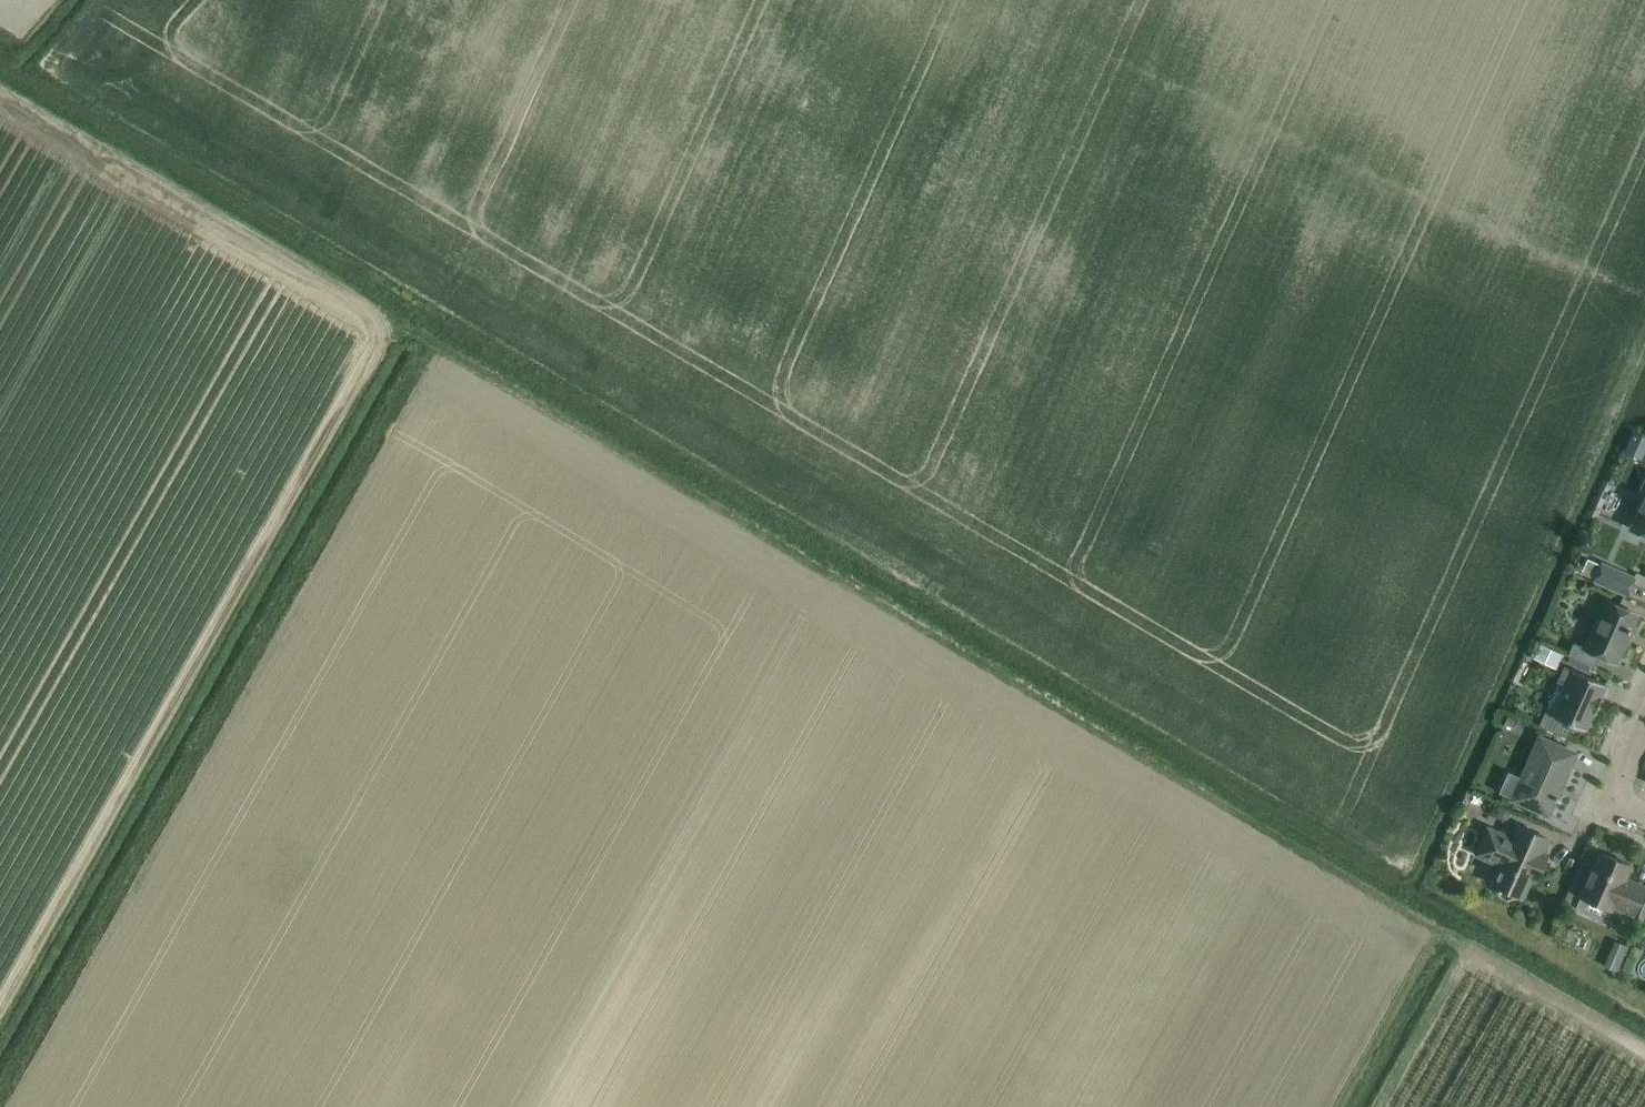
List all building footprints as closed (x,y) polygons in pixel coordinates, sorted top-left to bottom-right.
[(1638,495),(1643,497),(1630,527),(1642,533),(1644,535),(1644,480),(1638,495)] [(1627,594),(1634,577),(1601,563),(1593,579),(1627,594)] [(1615,662),(1637,613),(1606,600),(1585,647),(1573,642),(1568,654),(1595,666),(1600,655),(1615,662)] [(1556,668),(1563,654),(1540,642),(1533,657),(1556,668)] [(1545,711),(1540,724),(1567,737),(1573,725),(1585,730),(1593,711),(1594,712),(1601,696),(1600,695),(1605,684),(1585,674),(1572,669),(1572,670),(1564,666),(1557,681),(1559,682),(1566,685),(1553,714),(1545,711)] [(1556,795),(1574,753),(1554,744),(1540,737),(1521,779),(1508,773),(1500,792),(1513,797),(1512,798),(1547,813),(1554,798),(1558,799),(1559,796),(1556,795)] [(1503,820),(1508,819),(1510,813),(1508,808),(1498,805),(1494,807),(1493,812),(1495,816),(1503,820)] [(1541,852),(1547,838),(1518,825),(1512,839),(1488,828),(1477,853),(1501,863),(1492,883),(1500,887),(1499,891),(1500,894),(1507,898),(1511,896),(1513,893),(1521,896),(1530,876),(1536,879),(1543,862),(1547,854),(1541,852)] [(1633,914),(1644,886),(1624,877),(1630,865),(1599,851),(1580,895),(1581,895),(1576,907),(1578,908),(1577,911),(1601,921),(1603,919),(1605,920),(1610,908),(1612,904),(1633,914)]
